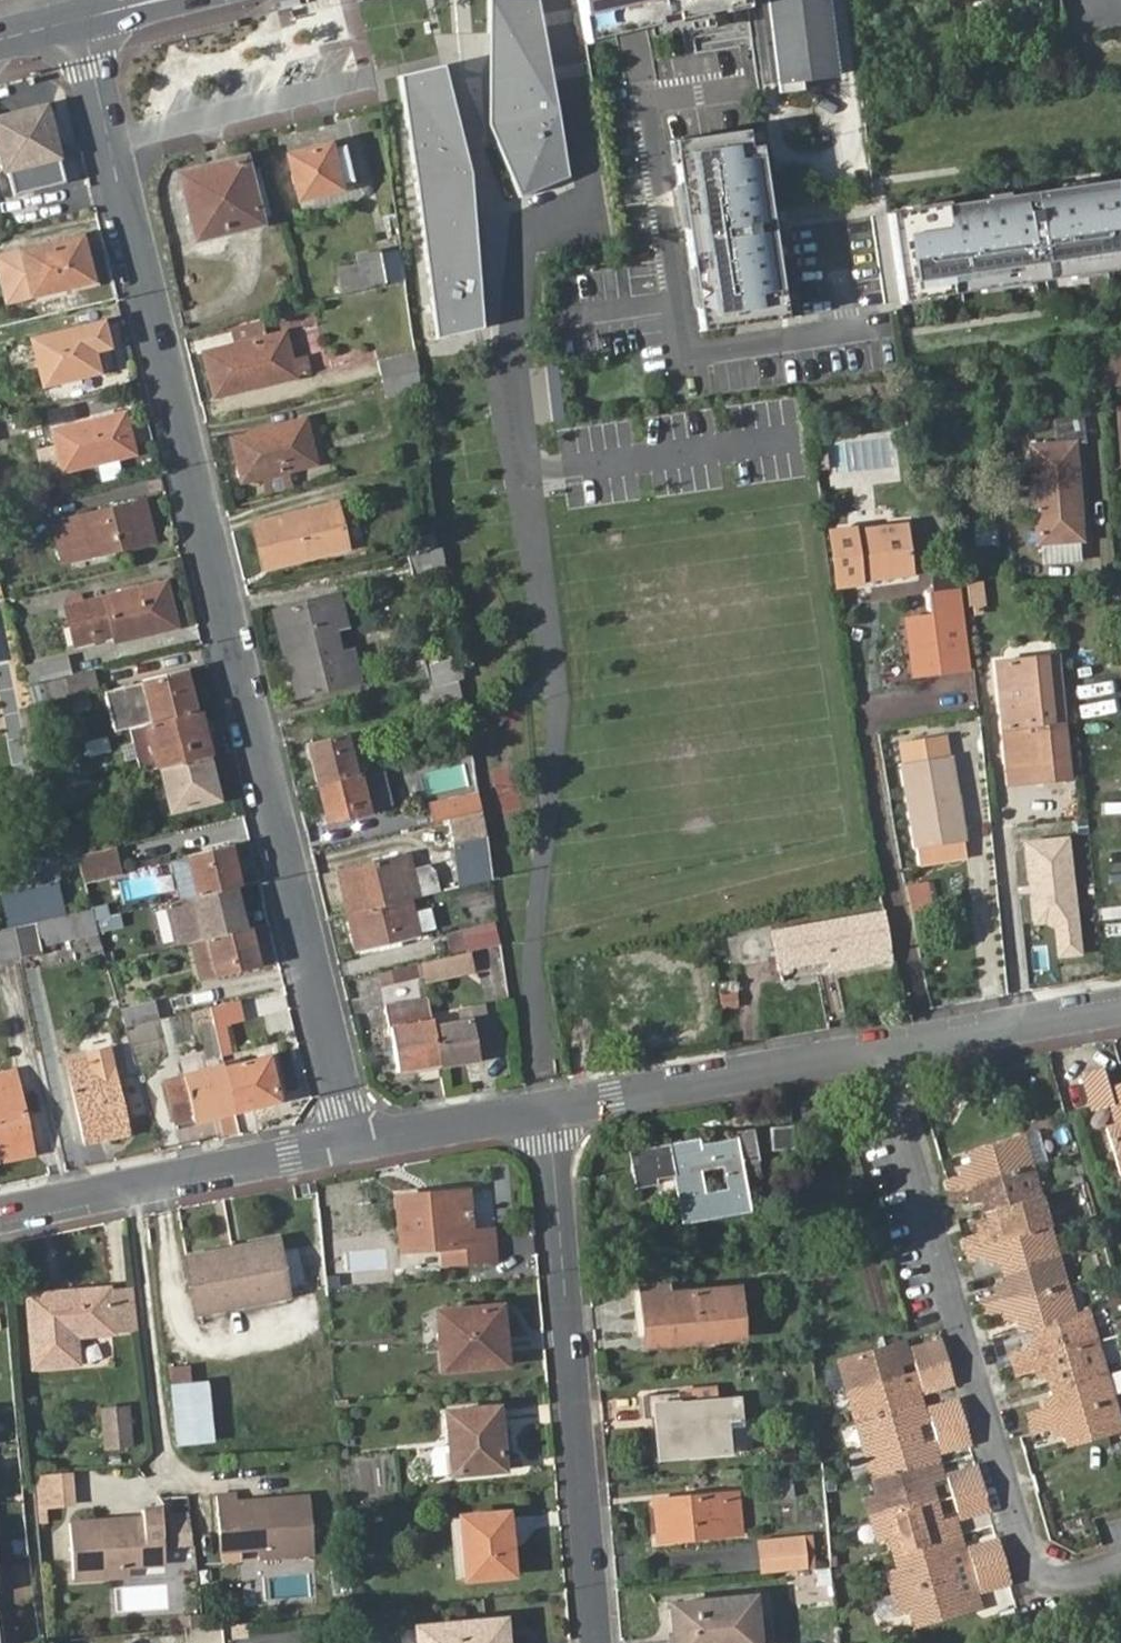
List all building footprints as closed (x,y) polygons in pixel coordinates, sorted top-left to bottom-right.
[(489,124),(519,197),(568,176),(539,0),(490,0),(489,124)] [(585,40),(633,32),(747,13),(744,0),(578,0),(585,40)] [(776,81),(837,74),(829,0),(767,0),(776,81)] [(442,65),(399,75),(436,340),(481,328),(469,175),(442,65)] [(47,108),(40,109),(46,135),(52,134),(47,108)] [(40,109),(0,119),(0,150),(11,195),(64,182),(52,134),(46,135),(40,109)] [(760,129),(672,139),(699,332),(803,314),(788,228),(775,231),(760,129)] [(287,156),(298,198),(357,183),(346,141),(287,156)] [(232,175),(183,189),(197,240),(259,222),(242,160),(229,164),(232,175)] [(179,178),(183,189),(232,175),(229,164),(179,178)] [(887,210),(901,301),(1041,281),(1120,270),(1120,177),(1026,190),(887,210)] [(4,301),(89,281),(79,237),(0,255),(0,285),(4,301)] [(364,260),(368,285),(385,281),(385,285),(401,281),(396,254),(364,260)] [(93,350),(108,347),(102,323),(32,340),(43,384),(97,370),(93,350)] [(210,350),(221,395),(293,376),(282,332),(210,350)] [(339,371),(377,364),(373,346),(335,354),(339,371)] [(113,366),(108,347),(93,350),(97,370),(113,366)] [(213,396),(221,395),(210,350),(202,352),(213,396)] [(378,361),(382,381),(418,372),(415,352),(378,361)] [(386,400),(421,392),(418,372),(382,381),(386,400)] [(117,440),(128,437),(122,413),(53,431),(57,447),(39,452),(45,476),(121,457),(117,440)] [(229,437),(238,469),(248,467),(251,478),(313,463),(302,419),(229,437)] [(132,453),(128,437),(117,440),(121,457),(132,453)] [(1038,544),(1079,540),(1069,443),(1029,448),(1038,544)] [(248,467),(238,469),(240,481),(251,478),(248,467)] [(60,519),(67,547),(83,543),(86,554),(151,540),(141,500),(60,519)] [(254,524),(264,566),(346,547),(336,505),(254,524)] [(832,532),(837,584),(914,576),(908,523),(832,532)] [(444,570),(438,549),(410,555),(415,577),(444,570)] [(970,607),(987,605),(985,580),(969,581),(970,607)] [(85,601),(93,639),(111,635),(114,642),(162,630),(160,616),(170,613),(163,583),(85,601)] [(931,595),(939,669),(967,665),(959,591),(931,595)] [(291,653),(335,642),(333,631),(346,629),(337,595),(271,609),(276,628),(285,626),(291,653)] [(72,643),(93,639),(85,601),(64,606),(72,643)] [(160,616),(162,630),(174,628),(170,613),(160,616)] [(276,628),(282,654),(291,653),(285,626),(276,628)] [(338,655),(335,642),(291,653),(297,677),(288,679),(293,702),(360,686),(351,651),(338,655)] [(291,653),(282,654),(288,679),(297,677),(291,653)] [(25,666),(28,681),(70,673),(66,657),(25,666)] [(1071,777),(1059,657),(998,664),(1010,783),(1071,777)] [(457,683),(462,681),(457,661),(408,673),(412,693),(430,689),(454,683),(457,683)] [(56,681),(60,698),(97,690),(94,673),(56,681)] [(151,723),(185,715),(181,696),(189,694),(184,673),(150,680),(153,698),(146,699),(151,723)] [(141,682),(146,699),(153,698),(150,680),(141,682)] [(454,683),(430,689),(433,703),(460,696),(458,685),(457,683),(454,683)] [(185,715),(194,713),(189,694),(181,696),(185,715)] [(151,723),(147,724),(157,767),(160,767),(206,756),(195,713),(194,713),(185,715),(151,723)] [(360,774),(370,772),(360,731),(345,734),(354,776),(360,774)] [(306,744),(315,784),(354,776),(345,734),(306,744)] [(898,743),(919,869),(968,861),(946,735),(898,743)] [(215,799),(206,756),(160,767),(171,810),(215,799)] [(370,772),(378,807),(394,804),(386,768),(370,772)] [(354,776),(315,784),(325,823),(369,813),(360,774),(354,776)] [(445,806),(449,823),(473,818),(476,817),(479,817),(481,816),(479,798),(445,806)] [(455,851),(485,845),(481,816),(479,817),(476,817),(473,818),(449,823),(455,851)] [(1068,836),(1022,841),(1030,922),(1052,920),(1057,962),(1081,960),(1068,836)] [(84,855),(76,856),(82,879),(117,871),(111,848),(87,853),(84,855)] [(197,896),(237,886),(228,848),(187,857),(197,896)] [(179,900),(197,896),(187,857),(170,861),(179,900)] [(341,894),(345,914),(396,903),(385,858),(341,868),(347,893),(341,894)] [(335,870),(341,894),(347,893),(341,868),(335,870)] [(56,917),(63,915),(57,886),(2,899),(8,928),(14,927),(56,917)] [(414,937),(407,900),(396,903),(345,914),(353,949),(414,937)] [(102,907),(91,909),(94,921),(103,919),(105,918),(104,915),(102,907)] [(423,932),(436,930),(434,907),(420,908),(423,932)] [(93,930),(88,910),(63,915),(56,917),(60,937),(93,930)] [(771,934),(777,970),(829,961),(831,973),(890,963),(882,916),(771,934)] [(14,927),(19,953),(41,949),(39,941),(60,937),(56,917),(14,927)] [(470,952),(500,945),(496,923),(445,933),(450,955),(470,952)] [(19,953),(14,927),(8,928),(0,930),(0,957),(19,953)] [(257,968),(248,929),(207,940),(216,978),(257,968)] [(207,940),(192,944),(202,982),(216,978),(207,940)] [(476,974),(470,952),(419,965),(420,970),(422,978),(425,986),(476,974)] [(404,983),(422,978),(420,970),(419,965),(400,970),(404,983)] [(381,988),(404,983),(400,970),(378,976),(381,988)] [(122,1006),(127,1022),(166,1014),(162,997),(122,1006)] [(396,1072),(438,1065),(432,1028),(426,999),(385,1006),(396,1072)] [(432,1028),(438,1065),(463,1061),(462,1051),(490,1046),(485,1019),(432,1028)] [(462,1051),(463,1061),(491,1057),(490,1046),(462,1051)] [(99,1133),(126,1128),(109,1047),(85,1052),(87,1061),(65,1065),(82,1143),(100,1139),(99,1133)] [(221,1069),(230,1112),(249,1107),(246,1096),(272,1089),(264,1059),(221,1069)] [(191,1121),(230,1112),(221,1069),(220,1066),(180,1076),(191,1121)] [(1093,1110),(1111,1105),(1117,1127),(1106,1130),(1120,1177),(1120,1085),(1116,1086),(1117,1092),(1109,1094),(1108,1089),(1103,1069),(1083,1075),(1093,1110)] [(31,1154),(14,1072),(0,1075),(0,1161),(31,1154)] [(246,1096),(249,1107),(275,1101),(272,1089),(246,1096)] [(795,1151),(792,1123),(769,1126),(772,1154),(795,1151)] [(725,1167),(740,1164),(734,1127),(699,1133),(701,1141),(682,1144),(681,1136),(612,1146),(617,1182),(638,1179),(638,1172),(655,1170),(663,1220),(732,1211),(727,1176),(725,1167)] [(128,1134),(126,1128),(99,1133),(100,1139),(128,1134)] [(1030,1166),(1021,1137),(968,1152),(971,1163),(965,1164),(967,1173),(962,1174),(946,1179),(949,1190),(1030,1166)] [(741,1175),(740,1164),(725,1167),(727,1176),(741,1175)] [(1038,1196),(1030,1166),(949,1190),(952,1201),(968,1196),(973,1195),(975,1204),(982,1202),(985,1212),(1038,1196)] [(394,1193),(400,1249),(439,1247),(439,1258),(492,1256),(489,1225),(465,1227),(461,1186),(394,1193)] [(979,1233),(962,1237),(966,1248),(1046,1225),(1038,1196),(985,1212),(988,1222),(981,1223),(983,1232),(979,1233)] [(1046,1225),(966,1248),(969,1260),(985,1256),(990,1254),(993,1262),(999,1260),(1002,1271),(1054,1255),(1046,1225)] [(191,1258),(200,1301),(282,1285),(274,1243),(191,1258)] [(990,1254),(985,1256),(988,1264),(993,1262),(990,1254)] [(996,1292),(980,1297),(983,1308),(1063,1285),(1054,1255),(1002,1271),(1005,1281),(998,1283),(1001,1291),(996,1292)] [(636,1285),(642,1333),(671,1330),(672,1339),(741,1332),(736,1284),(663,1292),(662,1283),(636,1285)] [(133,1284),(110,1286),(113,1328),(136,1326),(133,1284)] [(983,1308),(986,1319),(1002,1314),(1006,1313),(1009,1322),(1017,1320),(1020,1332),(1029,1329),(1072,1316),(1063,1285),(983,1308)] [(113,1328),(110,1286),(31,1292),(36,1362),(77,1359),(76,1330),(113,1328)] [(489,1325),(500,1325),(497,1302),(436,1307),(440,1363),(491,1359),(489,1325)] [(1084,1312),(1072,1316),(1029,1329),(1032,1336),(1025,1337),(1028,1347),(1023,1348),(1007,1353),(1011,1364),(1093,1342),(1084,1312)] [(502,1358),(500,1325),(489,1325),(491,1359),(502,1358)] [(1101,1372),(1093,1342),(1011,1364),(1014,1376),(1030,1371),(1034,1370),(1036,1377),(1043,1375),(1047,1388),(1101,1372)] [(908,1351),(913,1371),(943,1363),(937,1343),(908,1351)] [(895,1346),(837,1361),(845,1391),(899,1375),(895,1364),(905,1361),(903,1352),(897,1353),(895,1346)] [(845,1391),(853,1421),(913,1404),(911,1398),(916,1396),(914,1393),(919,1392),(949,1383),(943,1363),(913,1371),(899,1375),(845,1391)] [(213,1440),(206,1382),(190,1384),(187,1365),(169,1367),(179,1445),(213,1440)] [(1024,1413),(1027,1425),(1110,1401),(1101,1372),(1047,1388),(1050,1397),(1042,1399),(1045,1407),(1040,1408),(1024,1413)] [(693,1390),(673,1391),(675,1404),(693,1403),(693,1390)] [(675,1404),(673,1391),(639,1394),(641,1416),(651,1415),(655,1455),(723,1450),(721,1421),(734,1421),(732,1400),(693,1403),(675,1404)] [(925,1410),(931,1432),(960,1423),(954,1401),(925,1410)] [(1110,1401),(1027,1425),(1030,1435),(1047,1430),(1051,1428),(1054,1439),(1061,1436),(1064,1447),(1118,1431),(1110,1401)] [(444,1407),(449,1469),(499,1465),(494,1403),(444,1407)] [(913,1404),(853,1421),(862,1451),(916,1436),(913,1425),(923,1423),(920,1412),(915,1413),(913,1404)] [(104,1410),(105,1427),(127,1425),(126,1408),(104,1410)] [(936,1452),(966,1444),(960,1423),(931,1432),(936,1452)] [(127,1425),(105,1427),(107,1448),(128,1446),(127,1425)] [(916,1436),(862,1451),(870,1481),(929,1464),(928,1457),(932,1455),(929,1444),(919,1447),(916,1436)] [(929,1464),(870,1481),(873,1490),(877,1489),(879,1495),(875,1497),(863,1500),(870,1522),(932,1504),(926,1483),(934,1481),(932,1473),(937,1472),(934,1462),(929,1464)] [(75,1470),(31,1473),(35,1526),(47,1525),(46,1507),(78,1505),(75,1470)] [(944,1478),(950,1499),(980,1490),(974,1470),(944,1478)] [(956,1519),(985,1511),(980,1490),(950,1499),(956,1519)] [(652,1497),(656,1542),(739,1536),(735,1491),(652,1497)] [(216,1496),(218,1531),(236,1530),(238,1547),(259,1545),(264,1549),(266,1558),(314,1554),(310,1497),(267,1501),(267,1507),(259,1507),(259,1501),(237,1503),(235,1495),(216,1496)] [(938,1525),(932,1504),(870,1522),(876,1543),(887,1541),(892,1539),(894,1546),(889,1548),(891,1556),(955,1537),(953,1527),(948,1529),(946,1522),(938,1525)] [(145,1547),(164,1546),(162,1508),(144,1509),(144,1518),(70,1521),(73,1576),(121,1574),(121,1565),(146,1563),(145,1547)] [(461,1512),(465,1574),(509,1571),(505,1510),(461,1512)] [(192,1514),(172,1512),(170,1546),(190,1548),(192,1514)] [(454,1576),(465,1574),(461,1512),(449,1513),(454,1576)] [(236,1530),(218,1531),(220,1549),(238,1547),(236,1530)] [(763,1574),(819,1567),(815,1533),(758,1540),(763,1574)] [(958,1547),(955,1537),(891,1556),(894,1564),(899,1562),(901,1571),(896,1571),(884,1575),(890,1595),(953,1578),(947,1559),(956,1556),(954,1548),(958,1547)] [(965,1552),(971,1573),(1001,1564),(995,1543),(965,1552)] [(165,1562),(164,1546),(145,1547),(146,1563),(165,1562)] [(976,1592),(1006,1584),(1001,1564),(971,1573),(976,1592)] [(958,1595),(953,1578),(890,1595),(896,1615),(907,1612),(913,1610),(916,1619),(909,1620),(912,1629),(976,1611),(973,1600),(968,1602),(966,1593),(958,1595)] [(666,1642),(756,1642),(753,1599),(664,1606),(666,1642)] [(913,1610),(907,1612),(909,1620),(916,1619),(913,1610)] [(506,1636),(504,1617),(419,1624),(420,1642),(498,1642),(497,1636),(506,1636)]
